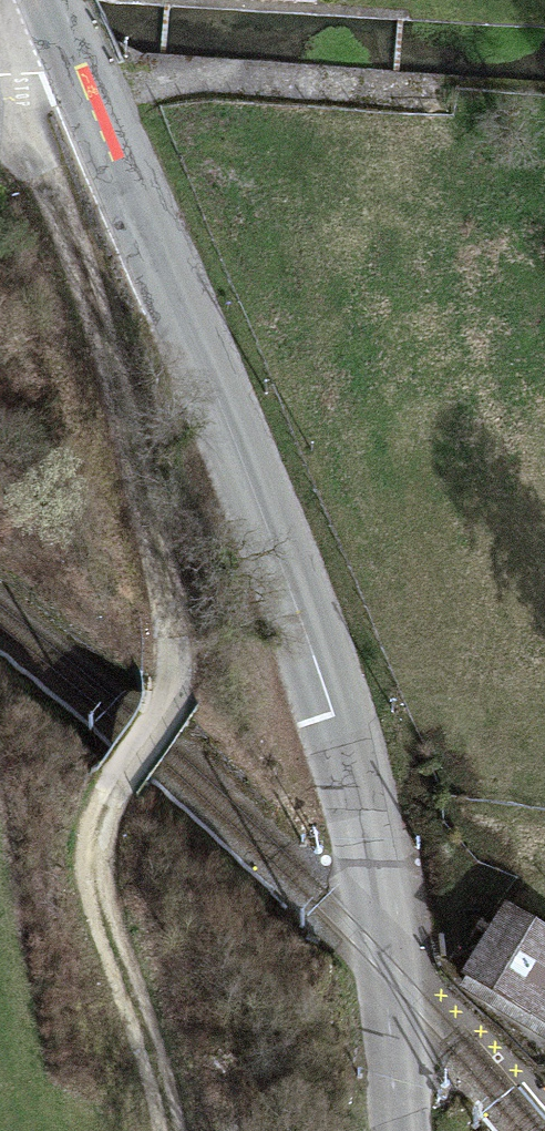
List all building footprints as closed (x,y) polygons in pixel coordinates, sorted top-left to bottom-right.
[(472,978),(544,1018),(544,931),(509,911),(472,978)]
